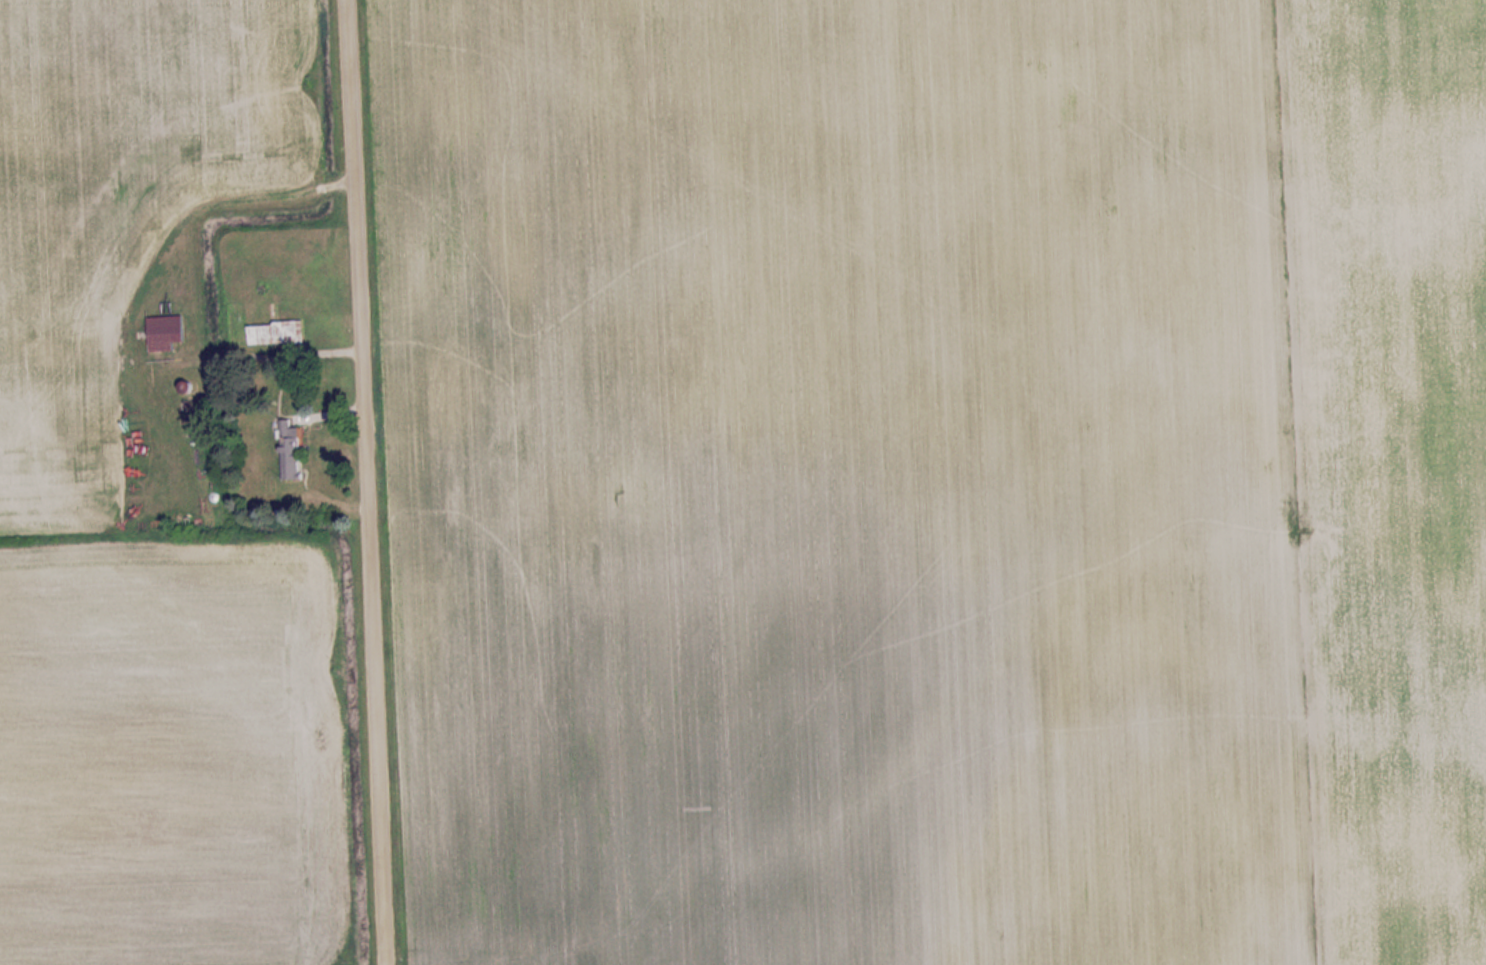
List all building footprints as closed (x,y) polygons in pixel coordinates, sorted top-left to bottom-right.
[(187,343),(186,317),(153,318),(153,353),(177,353),(177,343),(187,343)] [(253,344),(307,344),(307,323),(253,323),(253,344)] [(285,420),(285,480),(303,480),(303,428),(293,428),(293,420),(285,420)]
